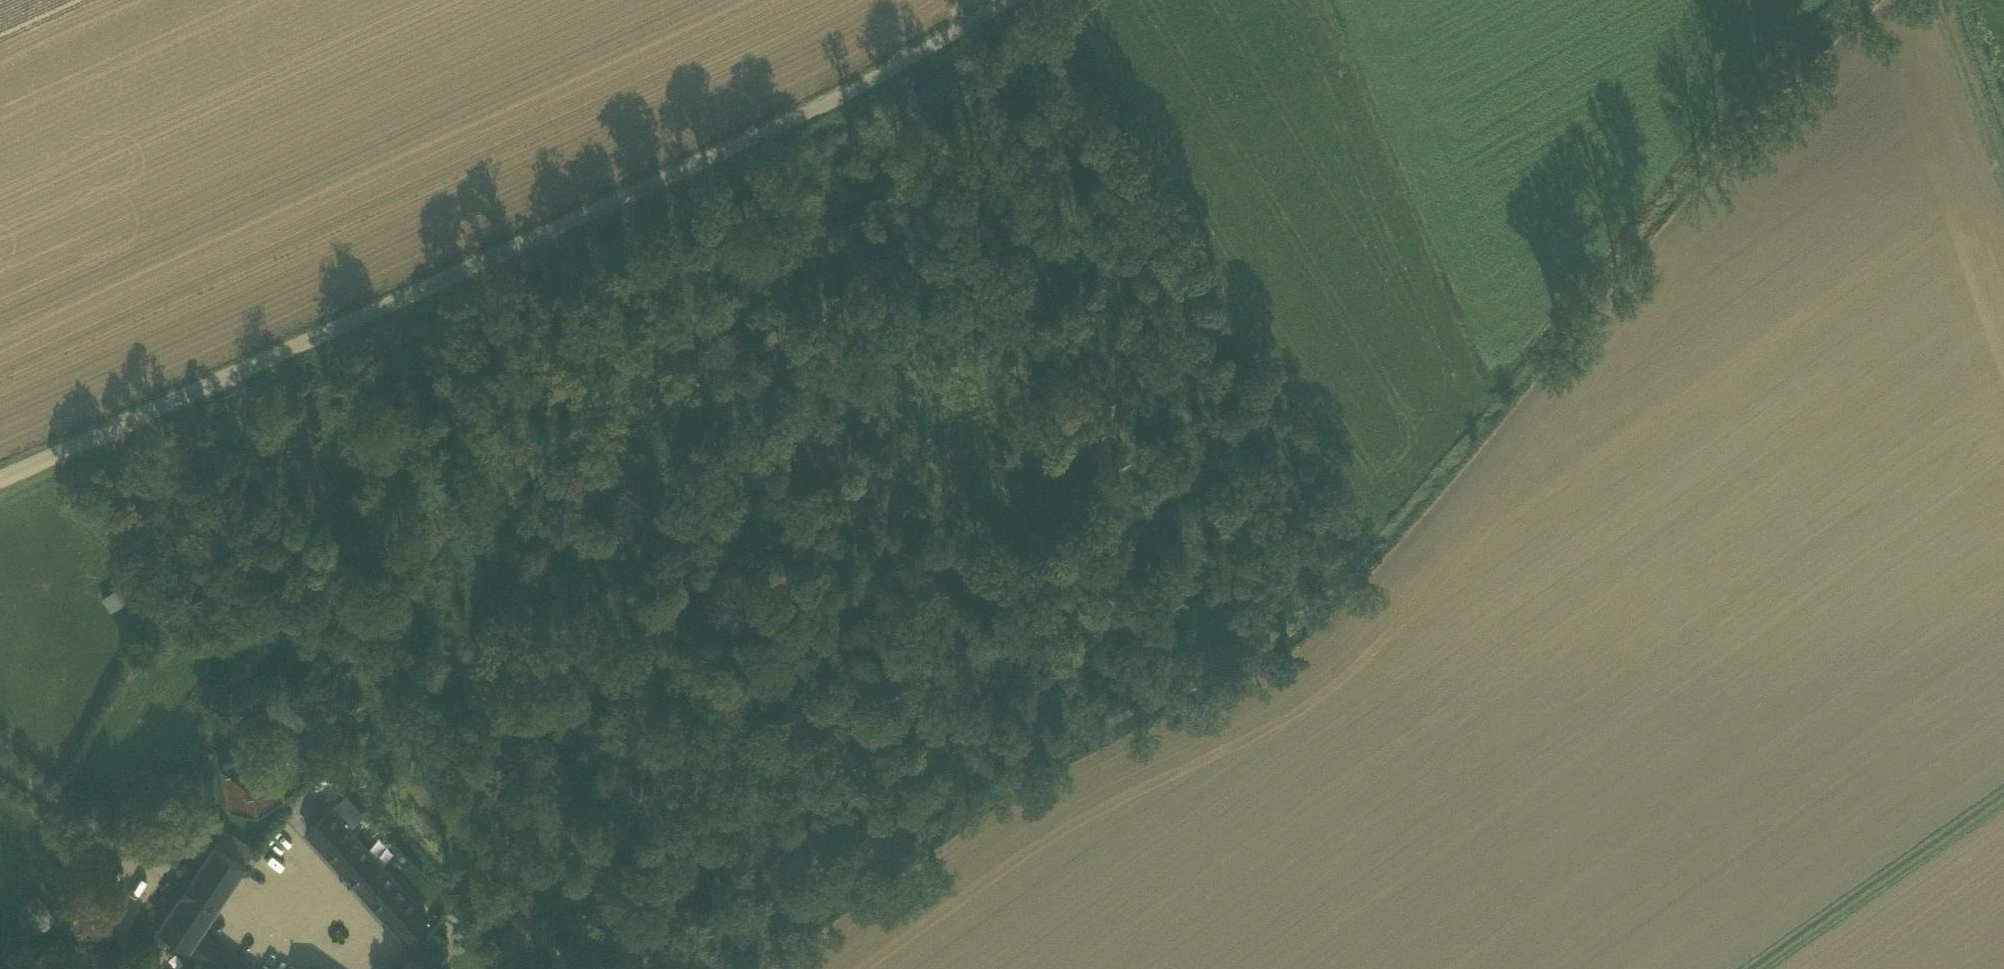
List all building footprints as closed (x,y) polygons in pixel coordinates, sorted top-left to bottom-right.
[(222,763),(231,803),(283,792),(275,752),(222,763)] [(307,827),(396,926),(419,905),(348,825),(364,811),(347,792),(307,827)] [(216,841),(229,849),(237,837),(224,829),(216,841)] [(255,849),(237,837),(229,849),(246,861),(255,849)] [(216,841),(192,877),(221,898),(246,861),(229,849),(216,841)] [(213,910),(221,898),(192,877),(184,889),(213,910)] [(159,925),(189,945),(199,931),(213,910),(184,889),(159,925)] [(23,896),(23,911),(48,910),(48,895),(23,896)] [(419,905),(396,926),(404,934),(427,913),(419,905)] [(189,945),(200,952),(209,938),(199,931),(189,945)] [(209,938),(200,952),(225,968),(255,968),(209,938)]
